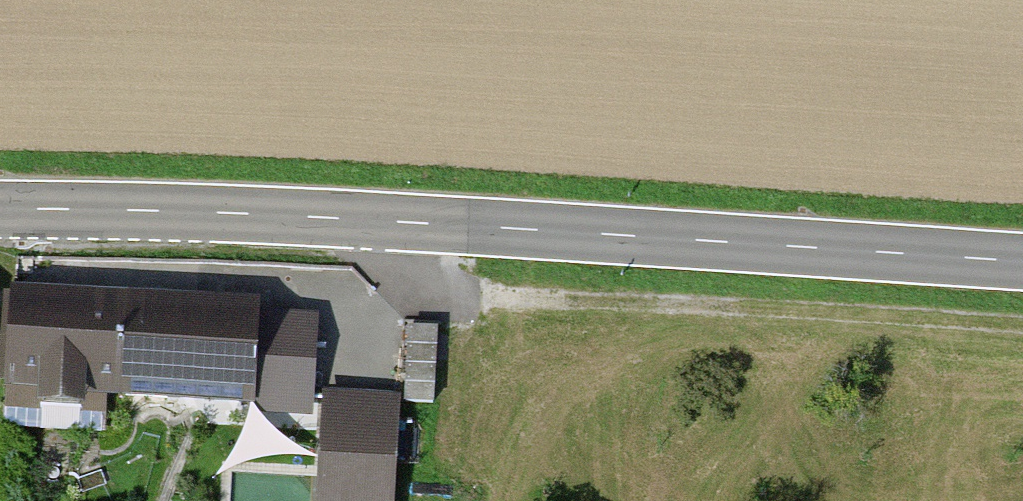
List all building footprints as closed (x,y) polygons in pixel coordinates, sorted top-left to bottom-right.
[(173,311),(7,304),(3,396),(169,403),(173,311)] [(173,311),(169,403),(315,410),(318,343),(252,341),(253,314),(173,311)] [(408,395),(440,398),(448,325),(416,322),(408,395)] [(404,387),(324,387),(323,500),(404,500),(404,387)]
